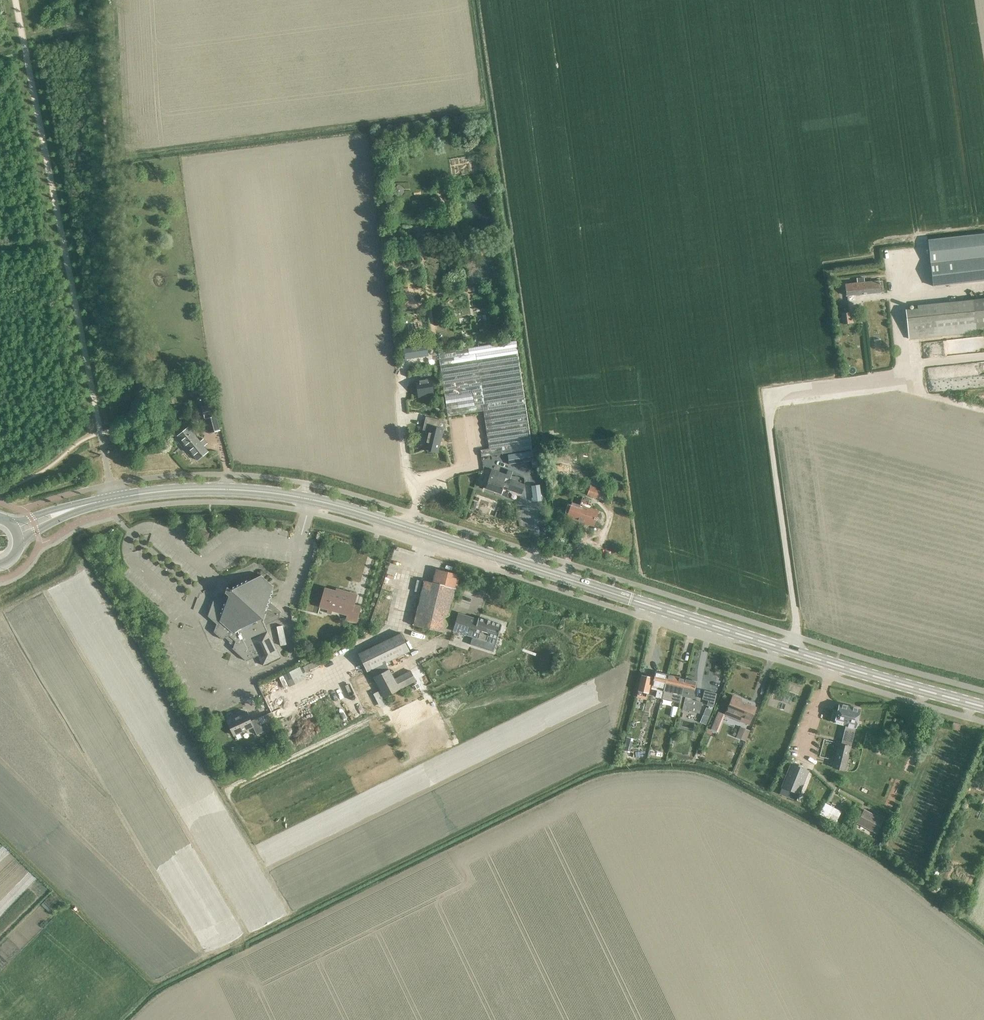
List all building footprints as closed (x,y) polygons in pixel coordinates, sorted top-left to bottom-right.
[(983,280),(983,233),(928,239),(933,286),(983,280)] [(847,296),(884,292),(883,281),(846,285),(847,296)] [(917,305),(917,309),(906,310),(909,339),(983,331),(983,298),(917,305)] [(843,323),(856,321),(855,310),(841,312),(843,323)] [(481,457),(532,449),(515,341),(437,353),(447,417),(483,411),(488,447),(480,449),(481,457)] [(432,394),(430,378),(415,381),(418,397),(432,394)] [(205,419),(209,433),(220,430),(216,416),(205,419)] [(428,428),(422,450),(437,453),(445,421),(426,416),(423,426),(428,428)] [(187,426),(176,435),(196,459),(207,450),(203,445),(206,442),(202,438),(199,440),(187,426)] [(510,464),(533,460),(532,451),(508,454),(510,464)] [(521,494),(524,484),(509,479),(512,471),(508,469),(506,473),(492,469),(485,488),(500,493),(503,486),(508,488),(508,490),(521,494)] [(599,498),(602,488),(590,484),(587,494),(599,498)] [(539,485),(531,486),(533,502),(541,500),(539,485)] [(586,508),(589,501),(581,498),(579,505),(571,503),(567,516),(583,521),(583,523),(593,527),(598,512),(586,508)] [(206,539),(208,532),(201,530),(199,537),(206,539)] [(434,582),(423,580),(413,626),(445,631),(455,589),(456,589),(460,574),(437,569),(434,582)] [(279,619),(281,612),(270,603),(268,600),(271,598),(270,595),(273,594),(271,590),(273,586),(261,575),(249,581),(245,579),(244,583),(240,581),(239,584),(236,583),(236,586),(232,585),(231,588),(225,586),(222,593),(212,597),(206,616),(215,624),(212,631),(221,639),(224,638),(232,645),(231,648),(245,661),(258,655),(263,665),(281,657),(266,625),(279,619)] [(356,622),(360,607),(354,605),(356,595),(342,591),(341,593),(325,589),(320,607),(348,614),(346,619),(356,622)] [(386,613),(391,597),(382,594),(376,610),(386,613)] [(478,638),(486,641),(488,635),(497,638),(502,625),(490,621),(490,620),(485,619),(478,617),(478,619),(458,613),(452,630),(473,637),(474,631),(480,633),(478,638)] [(366,671),(391,659),(403,654),(409,651),(401,634),(358,654),(366,671)] [(403,654),(391,659),(394,665),(405,660),(403,654)] [(384,697),(416,681),(411,671),(394,679),(389,669),(373,677),(384,697)] [(654,676),(651,688),(657,690),(655,696),(661,698),(663,690),(667,674),(655,671),(654,676)] [(636,696),(646,698),(649,687),(651,688),(654,676),(642,673),(636,696)] [(665,691),(663,698),(680,702),(682,696),(682,695),(686,679),(669,674),(665,691)] [(686,679),(682,695),(686,696),(683,709),(699,713),(702,702),(692,700),(697,681),(686,679)] [(712,706),(715,693),(704,691),(702,699),(708,700),(707,705),(712,706)] [(734,695),(727,710),(752,721),(758,707),(742,701),(743,699),(734,695)] [(843,771),(859,709),(839,704),(837,711),(833,710),(830,722),(845,726),(840,745),(838,744),(832,768),(843,771)] [(256,735),(264,731),(260,724),(275,717),(273,712),(258,718),(251,721),(246,712),(227,721),(234,735),(253,726),(256,735)] [(796,799),(808,769),(792,762),(780,792),(796,799)] [(843,812),(826,803),(820,814),(837,823),(843,812)] [(875,832),(881,820),(862,810),(856,821),(875,832)]
